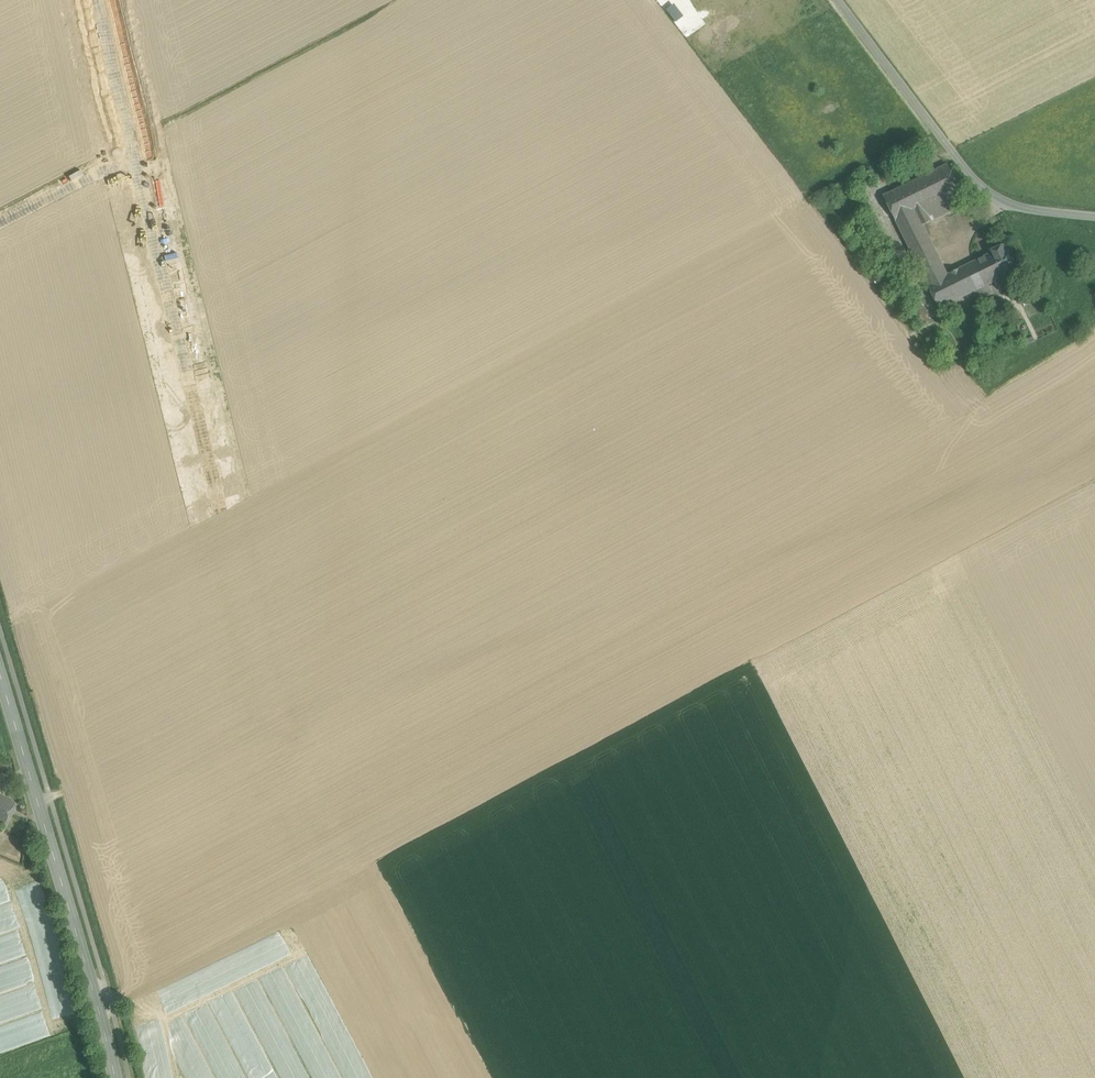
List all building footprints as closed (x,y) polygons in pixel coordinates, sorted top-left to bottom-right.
[(948,164),(884,196),(913,253),(932,243),(923,225),(916,211),(961,189),(948,164)] [(961,189),(916,211),(923,225),(968,203),(961,189)] [(932,243),(913,253),(917,261),(936,251),(932,243)] [(990,252),(1003,278),(1004,279),(1018,273),(1004,245),(990,252)] [(936,251),(917,261),(940,309),(961,298),(973,292),(977,301),(993,293),(989,285),(985,287),(974,262),(948,275),(936,251)] [(1003,278),(990,252),(986,254),(987,256),(986,256),(983,256),(979,258),(978,260),(974,262),(985,287),(989,285),(1003,278)] [(0,766),(0,774),(8,768),(4,763),(0,766)] [(0,796),(0,821),(5,823),(15,803),(0,796)]
